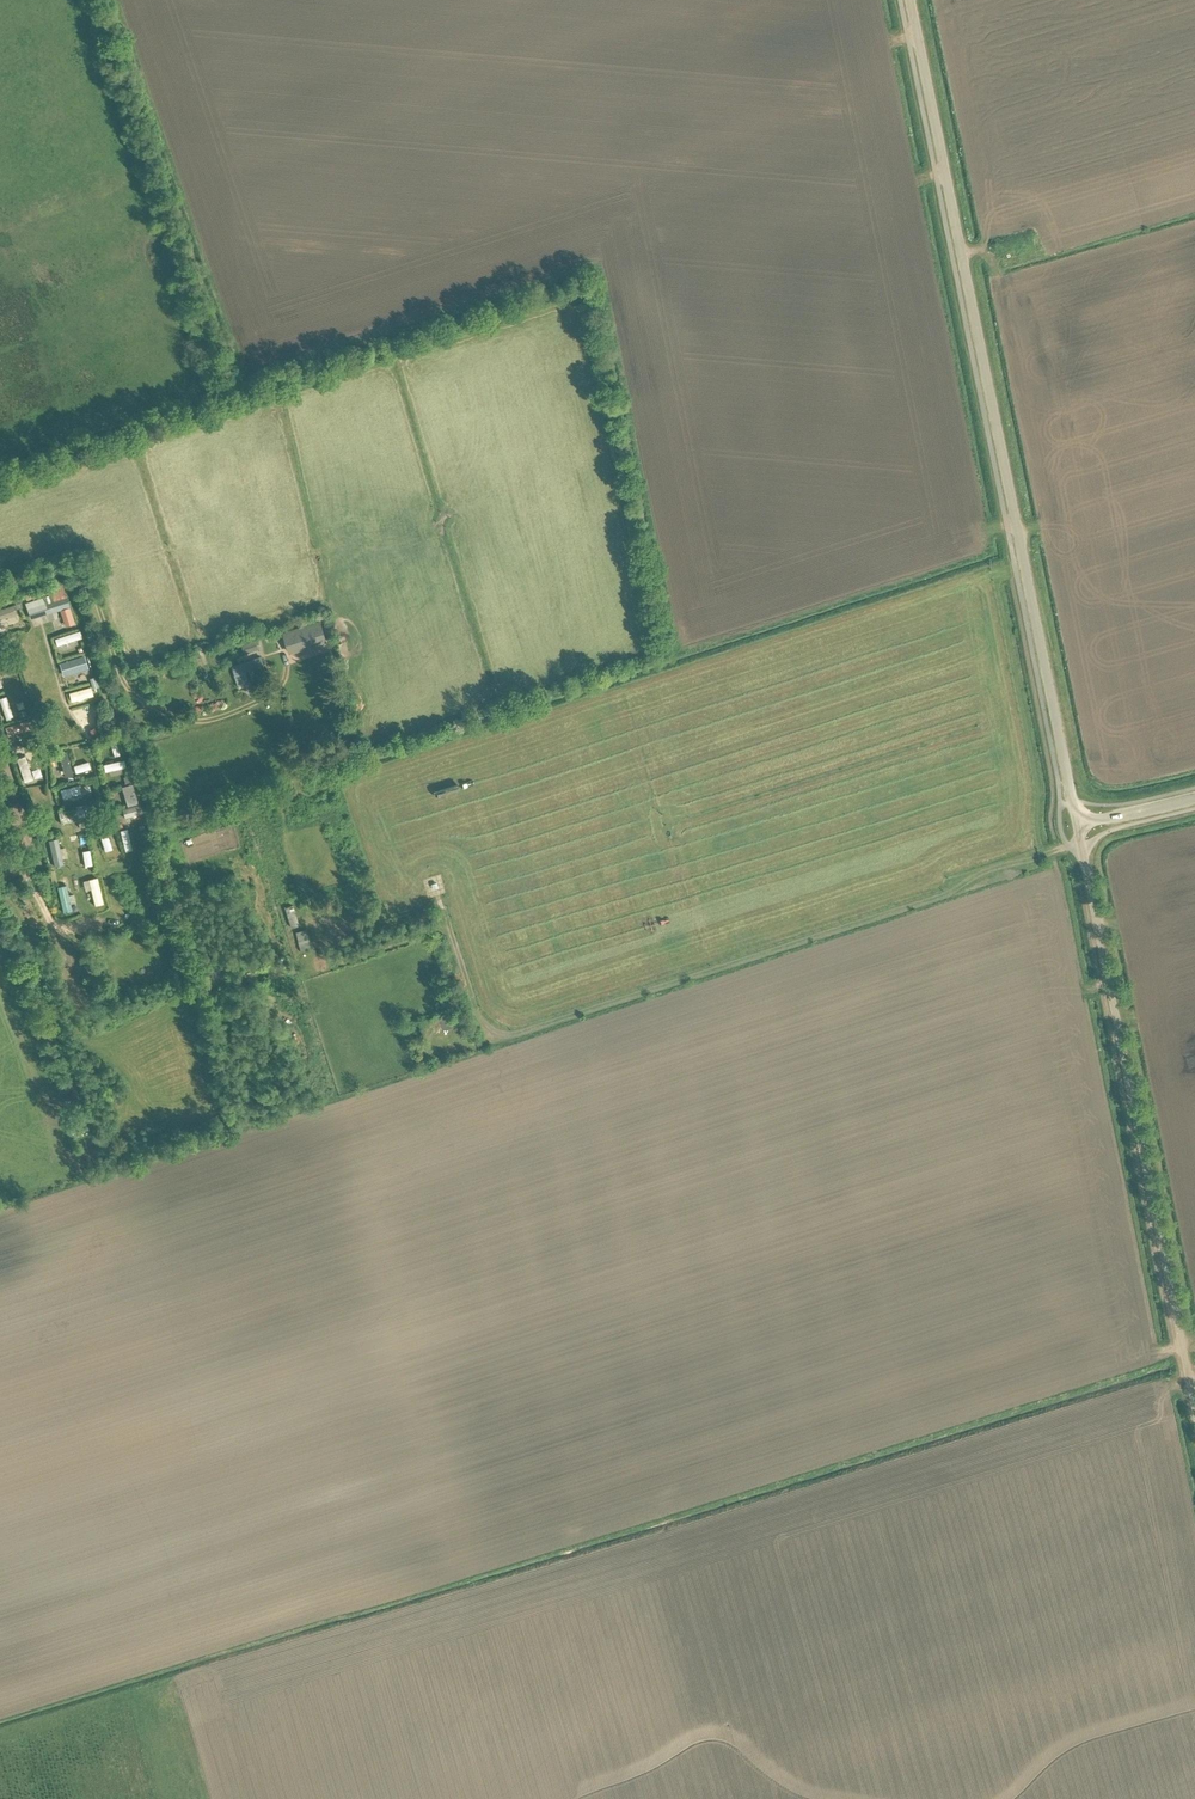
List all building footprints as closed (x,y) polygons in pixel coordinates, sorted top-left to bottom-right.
[(30,618),(68,606),(61,584),(49,588),(51,594),(25,603),(30,618)] [(46,588),(31,594),(33,599),(48,593),(46,588)] [(16,614),(13,605),(0,610),(0,619),(16,614)] [(282,633),(289,655),(327,642),(320,621),(282,633)] [(55,650),(81,641),(78,633),(52,642),(55,650)] [(242,645),(245,655),(259,650),(256,640),(242,645)] [(198,668),(206,665),(203,657),(195,659),(198,668)] [(261,657),(233,666),(240,686),(250,683),(246,672),(264,666),(261,657)] [(95,677),(89,678),(92,688),(98,686),(95,677)] [(69,707),(92,700),(89,690),(66,696),(69,707)] [(112,761),(118,760),(115,743),(109,744),(112,761)] [(57,757),(63,786),(72,785),(67,755),(57,757)] [(106,767),(107,775),(124,772),(123,764),(106,767)] [(121,787),(127,807),(138,804),(132,784),(121,787)] [(61,804),(79,797),(76,788),(58,794),(61,804)] [(34,812),(40,809),(34,795),(28,797),(34,812)] [(76,806),(79,827),(88,826),(86,815),(89,815),(87,804),(76,806)] [(58,812),(61,823),(78,820),(76,809),(58,812)] [(125,833),(118,835),(124,857),(131,855),(125,833)] [(51,869),(60,867),(54,845),(46,847),(51,869)] [(80,856),(81,872),(88,871),(87,855),(80,856)] [(293,905),(284,908),(290,928),(299,925),(293,905)] [(310,947),(305,929),(296,932),(301,950),(310,947)] [(212,979),(221,977),(218,968),(210,970),(212,979)]
